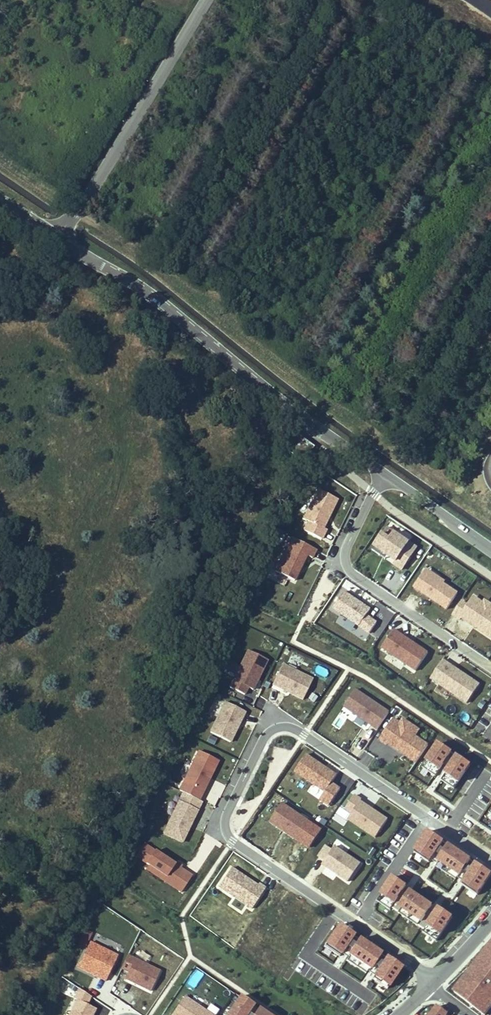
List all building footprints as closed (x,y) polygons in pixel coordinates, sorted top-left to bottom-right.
[(314,447),(293,432),(282,447),(302,462),(314,447)] [(304,531),(322,540),(326,531),(323,529),(337,499),(318,489),(303,520),(308,522),(304,531)] [(387,529),(382,535),(390,540),(394,534),(387,529)] [(394,566),(402,571),(417,549),(394,534),(390,540),(382,535),(372,551),(380,556),(382,553),(387,557),(396,562),(394,566)] [(316,550),(291,538),(275,573),(293,582),(306,556),(311,559),(316,550)] [(426,568),(423,573),(442,586),(444,584),(445,581),(426,568)] [(414,587),(447,610),(458,594),(444,584),(442,586),(423,573),(414,587)] [(370,611),(344,592),(332,609),(359,627),(370,611)] [(452,615),(490,641),(490,606),(475,595),(469,605),(462,600),(452,615)] [(416,672),(428,654),(394,631),(381,649),(416,672)] [(252,690),(268,659),(248,650),(233,680),(247,687),(252,690)] [(480,686),(443,661),(430,680),(467,705),(480,686)] [(283,664),(272,684),(303,700),(314,679),(283,664)] [(316,665),(314,671),(324,676),(327,670),(316,665)] [(233,680),(229,687),(244,695),(247,687),(233,680)] [(366,721),(378,729),(390,712),(355,689),(344,706),(358,715),(360,712),(369,718),(366,721)] [(245,712),(224,702),(209,733),(229,743),(245,712)] [(360,712),(358,715),(366,721),(369,718),(360,712)] [(403,720),(399,726),(414,737),(418,730),(403,720)] [(386,745),(387,744),(387,743),(396,731),(389,726),(379,740),(386,745)] [(404,755),(416,763),(428,746),(414,737),(399,726),(396,731),(387,743),(387,744),(400,752),(401,750),(406,753),(404,755)] [(456,753),(439,742),(424,765),(441,776),(456,753)] [(182,793),(198,801),(202,792),(200,791),(206,777),(209,779),(219,760),(199,750),(179,791),(182,793)] [(337,776),(306,755),(294,772),(325,793),(320,801),(330,808),(342,789),(333,782),(337,776)] [(475,768),(459,757),(443,779),(459,791),(475,768)] [(414,773),(405,786),(411,790),(420,777),(414,773)] [(206,777),(200,791),(202,792),(209,779),(206,777)] [(472,830),(490,800),(490,787),(484,782),(459,822),(472,830)] [(198,801),(182,793),(162,834),(181,843),(189,828),(187,827),(189,823),(191,824),(201,802),(198,801)] [(363,799),(357,795),(347,809),(354,813),(362,801),(363,799)] [(389,819),(362,801),(354,813),(350,819),(377,837),(389,819)] [(297,841),(309,822),(282,804),(270,823),(297,841)] [(490,843),(490,826),(482,823),(477,838),(490,843)] [(448,842),(431,831),(416,854),(434,865),(448,842)] [(173,865),(142,844),(134,857),(183,890),(191,877),(180,869),(173,865)] [(326,846),(319,856),(325,861),(332,850),(326,846)] [(362,864),(335,846),(332,850),(325,861),(324,863),(328,865),(327,867),(349,882),(362,864)] [(476,863),(452,848),(440,867),(464,882),(476,863)] [(180,894),(183,890),(148,866),(145,870),(180,894)] [(480,867),(468,888),(485,897),(490,887),(490,873),(480,867)] [(257,886),(230,868),(217,886),(251,909),(265,889),(258,884),(257,886)] [(408,886),(391,876),(377,899),(394,910),(408,886)] [(436,908),(412,892),(400,911),(424,926),(436,908)] [(457,920),(440,911),(429,932),(446,942),(457,920)] [(357,937),(340,927),(325,950),(342,961),(357,937)] [(454,990),(486,1014),(488,1014),(490,1011),(490,942),(454,990)] [(385,959),(361,944),(349,962),(373,978),(385,959)] [(127,955),(121,969),(128,972),(125,979),(151,991),(161,972),(127,955)] [(406,972),(389,962),(377,983),(394,993),(406,972)] [(91,997),(79,989),(74,999),(77,1000),(70,1014),(93,1014),(96,1009),(87,1005),(91,997)] [(184,996),(171,1014),(212,1014),(184,996)] [(240,997),(227,1014),(247,1014),(249,1013),(253,1007),(253,1006),(240,997)] [(437,1005),(430,1014),(444,1014),(446,1012),(437,1005)] [(252,1014),(255,1014),(258,1010),(253,1007),(249,1013),(252,1014)]
